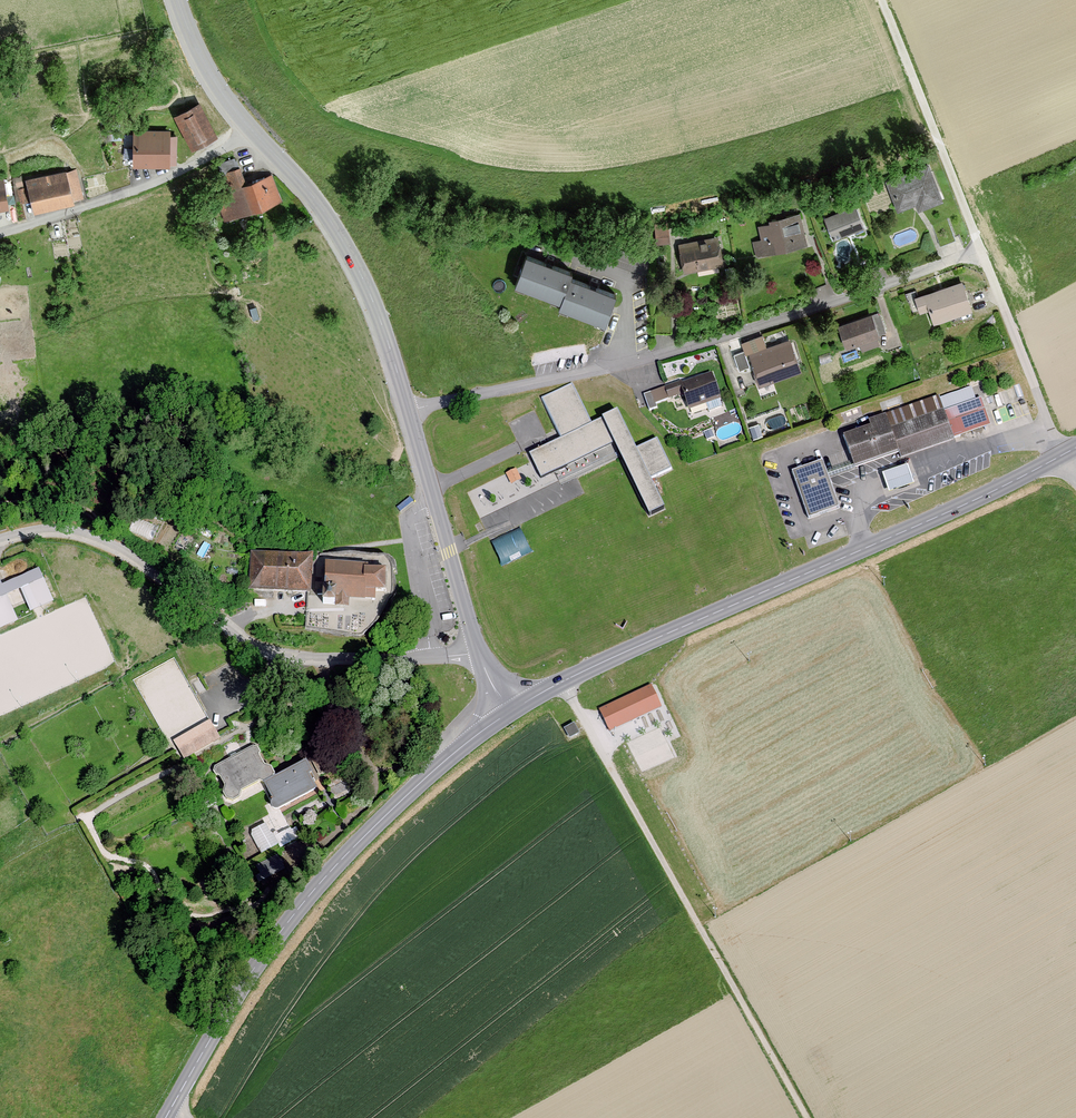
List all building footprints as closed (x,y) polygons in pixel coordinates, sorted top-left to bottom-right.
[(200,101),(175,113),(193,150),(218,137),(200,101)] [(169,131),(132,132),(133,167),(169,166),(169,131)] [(929,162),(887,179),(899,208),(917,201),(919,207),(944,198),(929,162)] [(229,191),(216,196),(227,222),(283,199),(273,174),(247,184),(240,167),(222,174),(229,191)] [(68,169),(26,177),(33,213),(75,205),(68,169)] [(9,208),(2,176),(0,177),(0,210),(9,208)] [(856,204),(824,217),(834,239),(865,226),(856,204)] [(761,238),(749,241),(753,258),(809,243),(800,210),(768,218),(769,221),(758,224),(761,238)] [(670,241),(670,222),(656,222),(656,241),(670,241)] [(719,236),(678,247),(685,275),(726,265),(719,236)] [(574,268),(527,251),(516,282),(563,299),(561,305),(606,321),(618,290),(572,273),(574,268)] [(963,278),(914,296),(920,312),(930,308),(935,321),(974,307),(963,278)] [(873,313),(839,324),(846,346),(881,334),(873,313)] [(790,338),(749,352),(760,384),(801,370),(790,338)] [(734,351),(739,366),(750,362),(745,347),(734,351)] [(711,368),(664,386),(668,397),(684,392),(690,407),(721,395),(711,368)] [(657,437),(636,447),(618,410),(591,423),(571,382),(541,398),(561,438),(529,454),(541,478),(615,441),(652,516),(666,508),(652,478),(672,468),(657,437)] [(870,425),(844,434),(856,468),(889,456),(899,453),(901,458),(955,439),(991,427),(976,383),(939,395),(869,419),(870,425)] [(841,507),(823,458),(789,470),(807,519),(841,507)] [(907,463),(882,472),(886,481),(889,491),(914,482),(911,473),(907,463)] [(515,468),(506,473),(511,485),(521,480),(515,468)] [(400,512),(413,501),(410,497),(397,508),(400,512)] [(521,525),(492,538),(503,562),(532,549),(521,525)] [(313,551),(250,549),(249,588),(312,591),(313,551)] [(366,562),(327,560),(325,594),(336,595),(335,602),(347,602),(347,594),(373,596),(373,586),(384,586),(385,567),(366,565),(366,562)] [(0,587),(0,605),(3,612),(29,600),(32,607),(52,597),(39,569),(0,587)] [(650,684),(600,706),(610,729),(660,707),(650,684)] [(209,719),(173,741),(184,759),(220,737),(209,719)] [(573,721),(564,726),(569,736),(579,732),(573,721)] [(253,746),(218,765),(215,768),(216,773),(220,775),(226,784),(224,792),(227,797),(233,800),(239,797),(240,790),(260,780),(264,782),(278,805),(318,785),(302,762),(275,775),(269,764),(263,765),(258,755),(258,750),(257,747),(253,746)] [(250,829),(262,851),(279,841),(266,820),(250,829)] [(260,880),(287,878),(287,868),(290,868),(289,855),(259,856),(260,880)]
